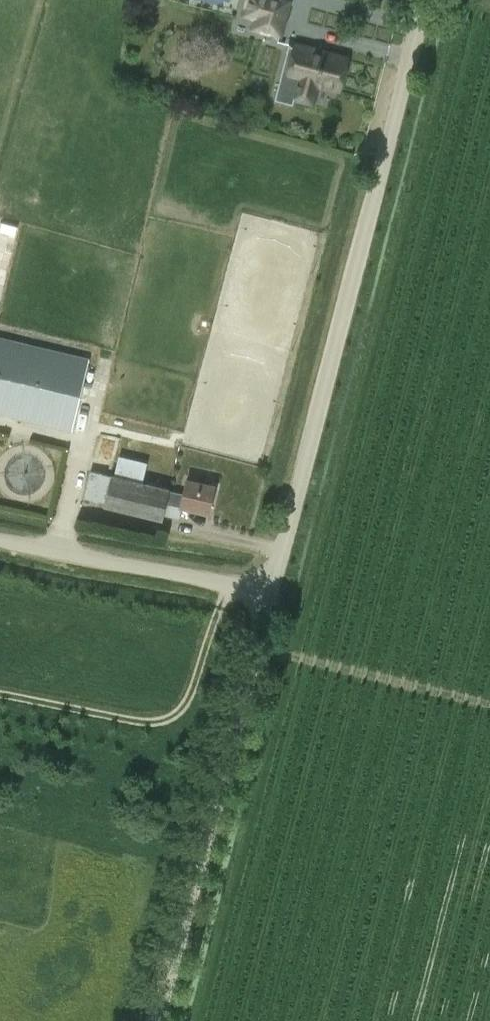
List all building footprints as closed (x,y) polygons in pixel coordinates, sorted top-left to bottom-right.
[(240,17),(253,20),(250,31),(282,39),(292,0),(245,0),(240,17)] [(317,85),(338,90),(347,56),(295,43),(286,78),(296,80),(292,98),(312,104),(317,85)] [(70,432),(89,358),(0,336),(0,415),(70,432)] [(170,487),(144,481),(148,463),(119,456),(115,474),(110,474),(90,470),(84,498),(104,502),(103,506),(162,520),(170,487)] [(208,512),(213,486),(186,480),(184,493),(170,490),(166,502),(208,512)]
